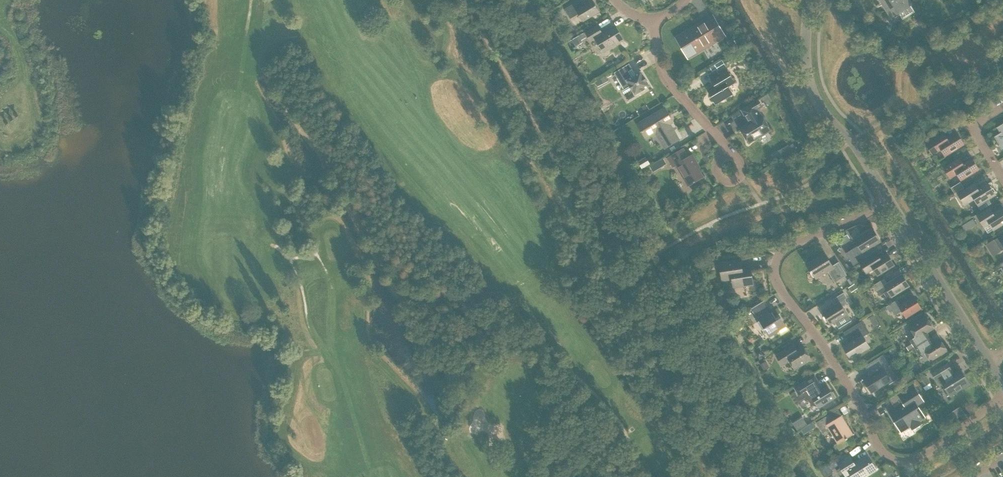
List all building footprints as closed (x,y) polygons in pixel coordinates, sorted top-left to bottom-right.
[(583,21),(600,11),(593,0),(581,7),(578,1),(565,9),(571,19),(579,14),(583,21)] [(915,12),(908,0),(882,0),(891,14),(897,10),(903,19),(915,12)] [(725,36),(713,16),(676,38),(688,58),(704,48),(705,48),(710,45),(711,44),(725,36)] [(605,51),(623,40),(614,26),(602,33),(598,26),(586,33),(594,46),(599,42),(605,51)] [(586,38),(583,34),(569,42),(571,47),(575,44),(576,47),(583,43),(582,40),(586,38)] [(722,61),(715,65),(719,70),(726,66),(722,61)] [(614,73),(624,89),(622,90),(628,100),(651,86),(641,71),(636,74),(629,63),(614,73)] [(719,83),(715,86),(708,90),(716,103),(733,93),(728,86),(734,82),(727,70),(715,77),(719,83)] [(599,87),(609,81),(606,76),(596,81),(599,87)] [(758,109),(763,107),(759,100),(741,110),(749,123),(740,128),(749,143),(771,130),(758,109)] [(666,147),(678,140),(669,124),(673,121),(665,109),(638,125),(646,137),(656,131),(666,147)] [(997,127),(1000,133),(994,137),(1002,149),(1002,123),(997,127)] [(946,155),(964,144),(957,133),(944,142),(941,136),(927,145),(933,154),(941,149),(946,155)] [(695,182),(704,177),(695,163),(697,162),(693,155),(689,157),(684,149),(668,158),(673,167),(677,165),(689,185),(694,182),(695,182)] [(646,158),(638,162),(642,168),(643,170),(651,165),(646,158)] [(959,166),(956,161),(944,169),(950,178),(957,173),(961,180),(979,169),(973,158),(959,166)] [(663,159),(657,163),(661,168),(666,164),(663,159)] [(975,183),(958,194),(964,205),(969,202),(974,199),(980,209),(991,202),(988,199),(995,194),(987,183),(978,189),(975,183)] [(1002,225),(1002,208),(994,214),(991,209),(978,217),(985,227),(990,224),(994,230),(1002,225)] [(966,231),(977,225),(973,219),(963,225),(966,231)] [(872,229),(855,240),(858,246),(846,253),(854,265),(868,256),(865,251),(880,241),(872,229)] [(839,235),(833,239),(837,245),(843,241),(839,235)] [(1001,251),(1002,250),(1002,235),(994,241),(987,246),(992,254),(1000,250),(1001,251)] [(835,282),(847,275),(839,263),(833,267),(824,252),(817,256),(818,257),(806,264),(812,273),(813,272),(816,278),(828,271),(835,282)] [(875,261),(872,256),(860,263),(864,270),(866,269),(868,272),(874,269),(878,276),(895,265),(887,253),(875,261)] [(734,278),(736,286),(749,285),(750,287),(752,288),(754,288),(756,288),(758,286),(758,283),(757,281),(755,280),(753,279),(751,270),(743,271),(741,260),(720,263),(723,280),(734,278)] [(892,297),(908,286),(901,275),(887,284),(884,278),(873,285),(880,296),(888,290),(892,297)] [(853,277),(848,280),(851,285),(856,282),(853,277)] [(851,321),(847,314),(843,306),(848,303),(845,299),(847,298),(844,292),(832,300),(835,305),(823,313),(830,324),(835,321),(839,328),(851,321)] [(906,317),(921,308),(914,297),(901,305),(898,300),(886,306),(890,313),(893,311),(895,315),(902,311),(906,317)] [(763,301),(752,308),(756,314),(753,315),(762,330),(765,328),(770,337),(780,331),(781,333),(788,328),(781,318),(779,316),(776,318),(772,312),(770,313),(766,307),(763,301)] [(880,324),(874,315),(869,318),(875,327),(880,324)] [(927,316),(910,327),(916,337),(911,340),(915,347),(925,341),(922,336),(934,328),(927,316)] [(862,336),(869,332),(862,322),(846,333),(852,342),(844,347),(851,358),(869,347),(862,336)] [(924,351),(931,361),(948,351),(940,339),(928,346),(925,341),(915,347),(919,354),(924,351)] [(798,349),(794,344),(776,355),(783,365),(790,361),(795,369),(811,359),(803,346),(798,349)] [(898,379),(889,366),(883,356),(866,366),(872,376),(865,381),(872,392),(889,382),(890,384),(898,379)] [(766,361),(760,364),(764,370),(770,366),(766,361)] [(950,395),(968,384),(960,370),(953,374),(951,371),(952,370),(948,363),(932,373),(937,380),(940,378),(942,381),(941,381),(950,395)] [(824,389),(818,380),(815,375),(794,387),(796,391),(792,393),(799,403),(806,398),(807,400),(808,399),(812,405),(820,407),(823,406),(825,409),(832,404),(830,401),(836,398),(828,386),(824,389)] [(911,375),(901,381),(904,387),(914,381),(911,375)] [(926,376),(919,381),(923,388),(931,383),(926,376)] [(915,402),(922,398),(915,387),(900,396),(904,403),(890,412),(901,430),(911,424),(913,428),(921,424),(918,420),(924,416),(915,402)] [(823,432),(830,428),(839,443),(835,445),(834,447),(837,452),(850,444),(847,439),(855,434),(854,433),(853,434),(841,416),(843,415),(833,421),(829,415),(817,422),(823,432)] [(798,421),(794,424),(797,430),(802,427),(798,421)] [(843,471),(846,475),(852,471),(855,476),(863,476),(875,470),(866,457),(859,462),(857,459),(854,462),(851,456),(839,464),(839,465),(843,471)] [(821,470),(825,476),(826,476),(832,473),(831,470),(839,465),(839,464),(837,461),(821,470)]
